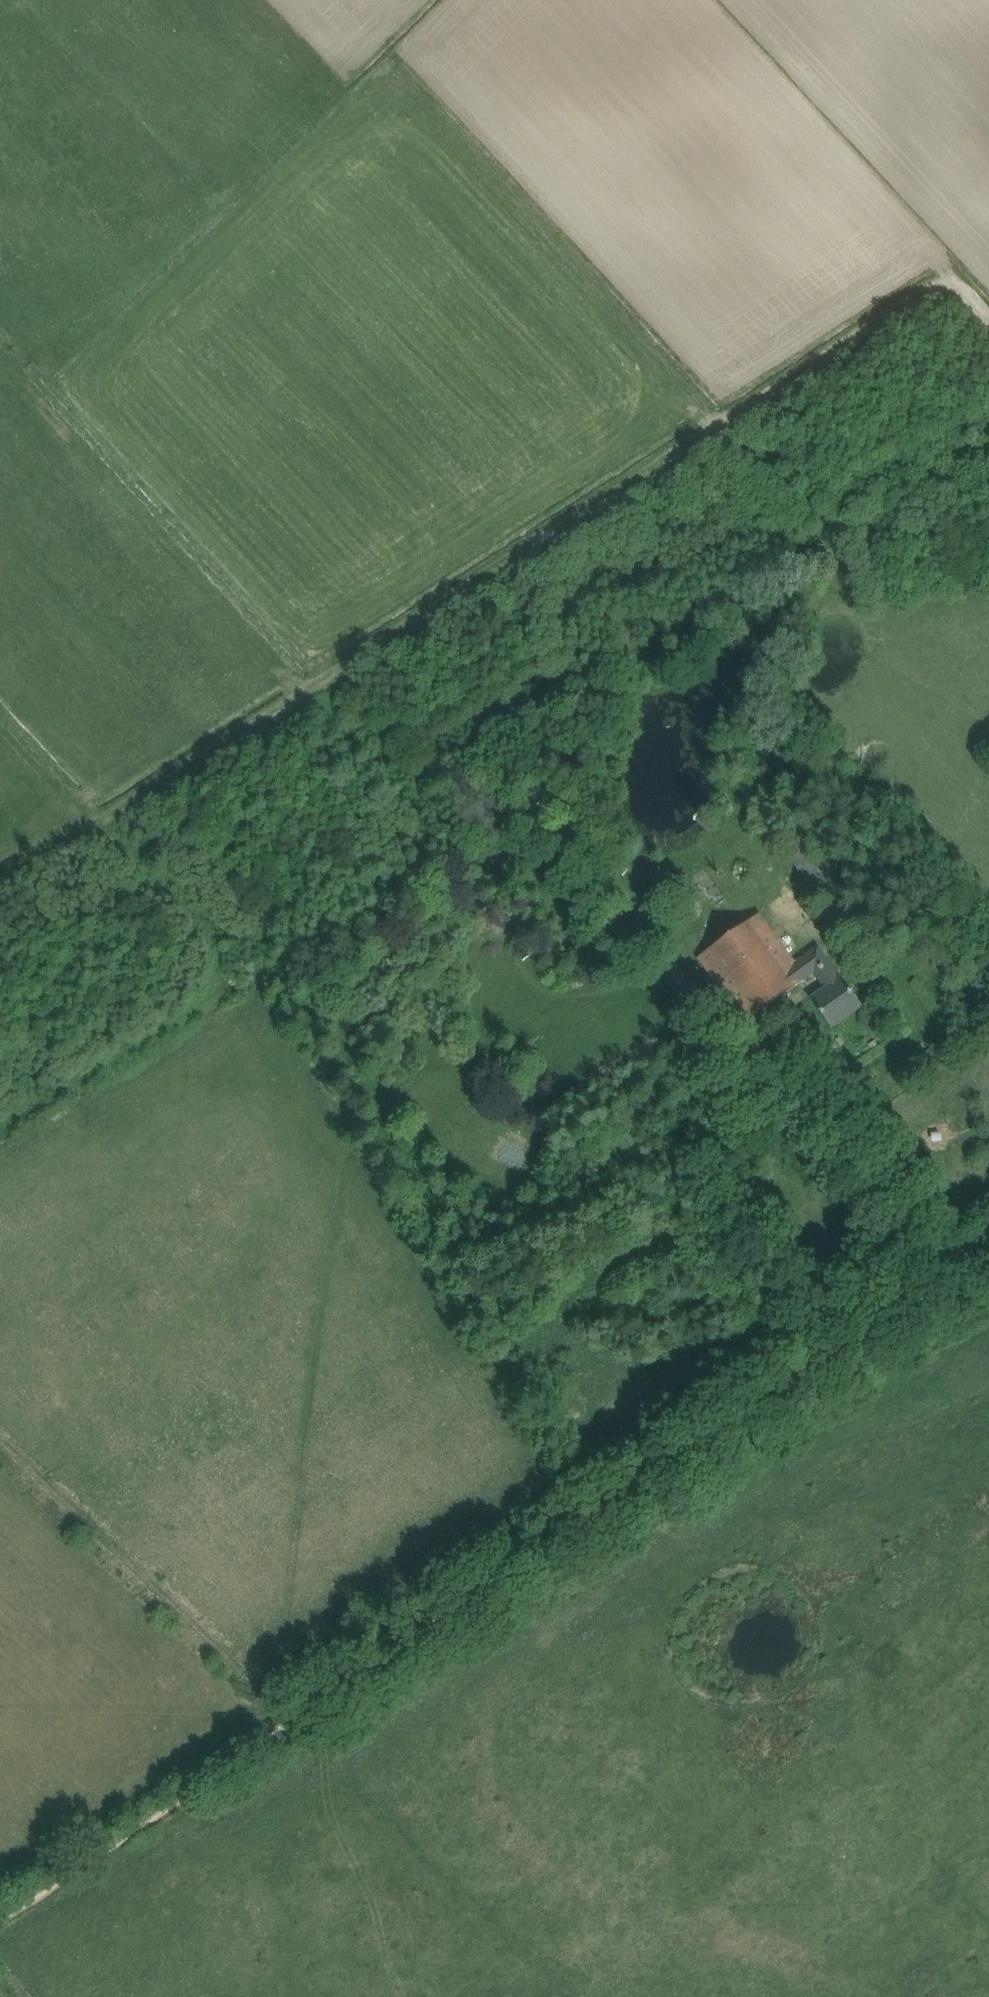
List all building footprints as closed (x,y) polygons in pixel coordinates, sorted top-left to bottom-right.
[(823,835),(790,858),(815,894),(849,871),(823,835)] [(699,957),(724,992),(736,1008),(740,1006),(750,1019),(804,980),(803,979),(814,972),(826,987),(810,998),(832,1028),(862,1006),(851,989),(841,976),(840,978),(818,948),(794,966),(757,915),(699,957)]
